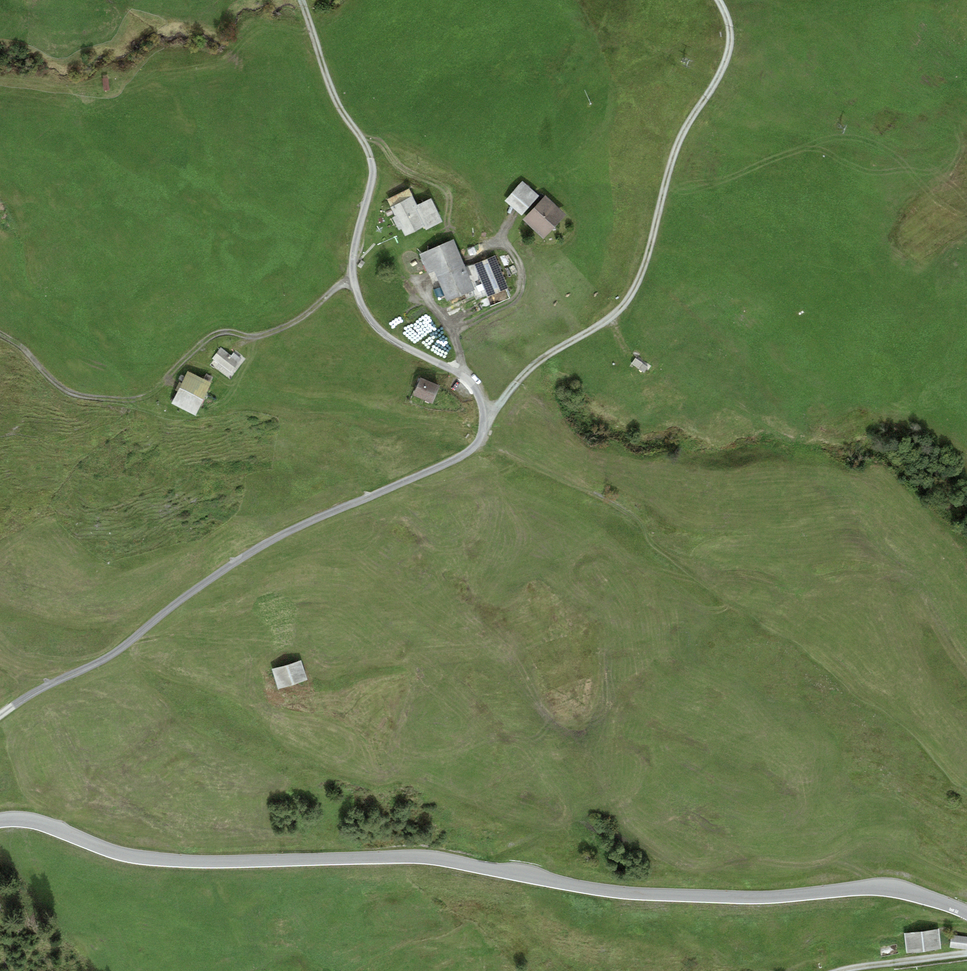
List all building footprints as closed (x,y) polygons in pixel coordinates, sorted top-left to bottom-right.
[(539,195),(522,180),(504,200),(521,215),(539,195)] [(408,189),(387,199),(395,216),(392,217),(398,229),(401,228),(405,236),(424,227),(426,230),(442,222),(431,198),(416,206),(408,189)] [(566,215),(545,195),(522,219),(543,239),(566,215)] [(452,240),(418,254),(426,274),(434,271),(447,301),(473,289),(452,240)] [(495,255),(474,264),(487,297),(508,288),(495,255)] [(231,355),(220,347),(211,358),(231,373),(242,358),(233,352),(231,355)] [(649,365),(652,360),(639,353),(636,358),(649,365)] [(647,367),(635,358),(631,364),(644,372),(647,367)] [(211,382),(187,371),(171,403),(195,415),(211,382)] [(440,385),(420,377),(413,396),(433,404),(440,385)] [(301,659),(271,668),(277,688),(307,679),(301,659)] [(938,929),(903,933),(906,953),(941,949),(938,929)] [(949,947),(966,949),(966,937),(951,935),(949,947)]
